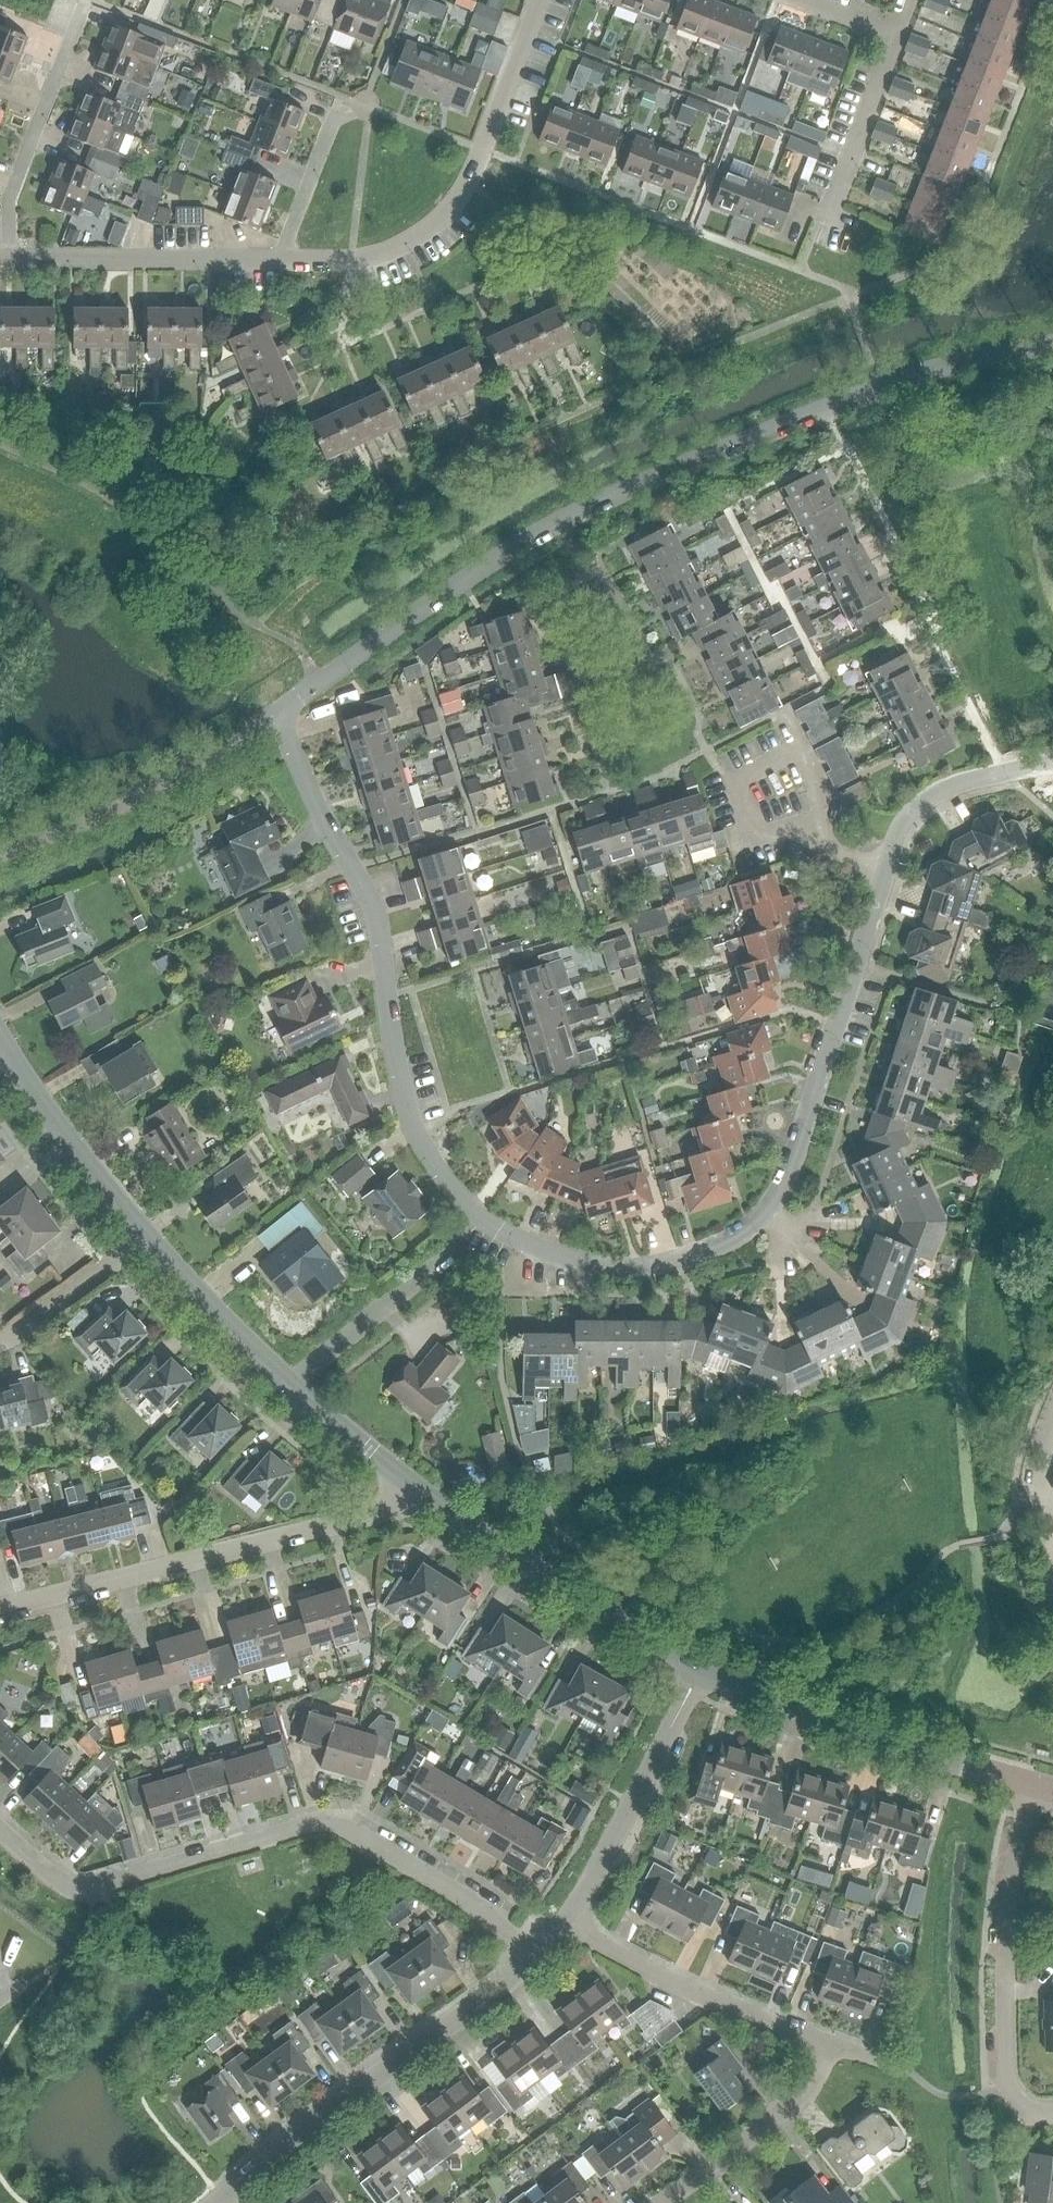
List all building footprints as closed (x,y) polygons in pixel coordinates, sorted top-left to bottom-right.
[(289,13),(293,0),(271,0),(269,5),(289,13)] [(318,0),(293,0),(289,13),(310,21),(311,20),(318,0)] [(331,28),(342,0),(318,0),(311,20),(331,28)] [(331,28),(331,29),(353,37),(367,0),(342,0),(331,28)] [(353,37),(372,45),(388,4),(389,0),(367,0),(353,37)] [(406,7),(420,11),(424,0),(408,0),(406,7)] [(636,12),(641,0),(616,0),(614,4),(636,12)] [(636,12),(659,21),(667,0),(641,0),(636,12)] [(697,36),(711,0),(710,0),(685,0),(675,27),(697,36)] [(697,36),(719,44),(733,9),(711,0),(697,36)] [(945,6),(929,0),(925,0),(922,8),(942,15),(945,6)] [(1017,34),(1026,12),(994,0),(989,0),(981,20),(1017,34)] [(1026,12),(1030,0),(994,0),(1026,12)] [(476,2),(472,14),(496,23),(501,11),(476,2)] [(755,17),(733,9),(719,44),(742,53),(755,17)] [(492,35),(496,23),(472,14),(467,26),(492,35)] [(981,20),(973,42),(1009,56),(1017,34),(981,20)] [(110,23),(101,46),(156,67),(165,45),(172,48),(176,37),(138,22),(134,33),(110,23)] [(765,62),(788,70),(801,35),(778,26),(765,62)] [(16,61),(25,37),(0,27),(0,54),(16,61)] [(910,33),(907,42),(926,50),(930,41),(910,33)] [(823,43),(801,35),(788,70),(810,79),(823,43)] [(389,82),(414,92),(430,50),(405,40),(389,82)] [(923,59),(926,50),(907,42),(903,51),(923,59)] [(964,65),(1000,78),(1009,56),(973,42),(964,65)] [(583,52),(595,56),(598,48),(586,43),(583,52)] [(823,43),(810,79),(806,90),(825,97),(829,86),(833,87),(846,52),(823,43)] [(143,101),(156,67),(101,46),(92,69),(121,80),(117,91),(143,101)] [(609,52),(598,48),(595,56),(606,60),(609,52)] [(454,60),(430,50),(414,92),(438,101),(454,60)] [(468,65),(454,60),(438,101),(463,111),(479,69),(484,56),(473,52),(468,65)] [(16,61),(0,54),(0,82),(7,85),(16,61)] [(579,65),(590,69),(593,61),(581,57),(579,65)] [(604,66),(593,61),(590,69),(601,73),(604,66)] [(636,71),(648,76),(651,68),(639,63),(636,71)] [(964,65),(956,86),(992,100),(1000,78),(964,65)] [(662,72),(651,68),(648,76),(659,80),(662,72)] [(631,86),(642,90),(645,81),(634,77),(631,86)] [(893,77),(889,85),(910,93),(913,85),(893,77)] [(266,99),(258,121),(293,134),(302,111),(274,100),(278,88),(252,78),(247,92),(266,99)] [(657,85),(645,81),(642,90),(654,94),(657,85)] [(689,91),(700,95),(703,88),(692,83),(689,91)] [(906,102),(910,93),(889,85),(886,94),(906,102)] [(947,108),(984,122),(992,100),(956,86),(947,108)] [(715,92),(703,88),(700,95),(712,100),(715,92)] [(193,93),(181,89),(176,104),(188,108),(193,93)] [(75,114),(125,133),(132,136),(132,135),(129,133),(136,114),(137,115),(143,101),(117,91),(112,102),(84,91),(75,114)] [(684,105),(696,109),(698,102),(687,97),(684,105)] [(710,106),(698,102),(696,109),(708,113),(710,106)] [(537,140),(559,148),(573,113),(550,104),(537,140)] [(947,108),(939,130),(975,144),(984,122),(947,108)] [(757,118),(768,122),(771,113),(760,109),(757,118)] [(595,121),(573,113),(559,148),(582,157),(595,121)] [(783,118),(771,113),(768,122),(780,126),(783,118)] [(95,147),(90,159),(116,168),(122,155),(118,153),(125,133),(75,114),(66,136),(95,147)] [(284,158),(293,134),(258,121),(249,143),(230,135),(224,149),(250,159),(255,147),(284,158)] [(618,130),(595,121),(582,157),(604,165),(618,130)] [(876,121),(873,130),(893,137),(896,128),(876,121)] [(805,136),(808,126),(793,122),(790,131),(805,136)] [(763,135),(766,127),(755,123),(752,131),(763,135)] [(778,132),(766,127),(763,135),(776,140),(778,132)] [(890,146),(893,137),(873,130),(870,138),(890,146)] [(930,152),(967,166),(975,144),(939,130),(930,152)] [(620,171),(643,180),(656,144),(634,136),(620,171)] [(665,188),(679,153),(656,144),(643,180),(665,188)] [(246,170),(250,159),(224,149),(219,162),(239,170),(230,192),(265,205),(275,182),(246,170)] [(930,152),(921,177),(957,191),(967,166),(930,152)] [(701,162),(679,153),(665,188),(688,197),(701,162)] [(57,158),(48,181),(84,195),(92,174),(111,182),(116,168),(90,159),(86,169),(57,158)] [(813,163),(804,160),(794,190),(802,193),(813,163)] [(710,206),(733,214),(746,179),(724,170),(710,206)] [(921,177),(911,202),(947,216),(957,191),(921,177)] [(874,178),(871,186),(892,194),(895,185),(874,178)] [(733,214),(755,223),(769,187),(746,179),(733,214)] [(75,217),(84,195),(48,181),(40,204),(75,217)] [(149,181),(145,192),(159,197),(163,187),(149,181)] [(892,194),(871,186),(868,195),(888,203),(892,194)] [(792,196),(769,187),(755,223),(778,231),(792,196)] [(148,224),(159,198),(145,192),(135,218),(148,224)] [(256,229),(265,205),(230,192),(221,215),(256,229)] [(947,216),(911,202),(900,230),(936,244),(947,216)] [(174,224),(202,224),(202,207),(174,207),(174,224)] [(26,347),(26,308),(25,308),(10,308),(10,302),(5,302),(5,300),(0,300),(0,347),(15,347),(15,369),(26,369),(26,347)] [(25,300),(25,308),(26,308),(26,347),(41,347),(41,369),(52,369),(52,347),(53,308),(37,308),(37,302),(31,302),(31,300),(25,300)] [(100,384),(100,347),(100,308),(99,308),(84,308),(84,302),(78,302),(78,300),(73,300),(73,308),(72,308),(72,347),(88,347),(88,384),(100,384)] [(99,300),(99,308),(100,308),(100,347),(115,347),(115,369),(126,369),(126,347),(126,308),(110,308),(110,302),(104,302),(104,300),(99,300)] [(174,308),(172,308),(157,308),(157,302),(152,302),(152,300),(146,300),(146,308),(146,347),(162,347),(162,369),(173,369),(173,347),(174,308)] [(172,300),(172,308),(174,308),(173,347),(188,347),(188,369),(199,369),(199,347),(200,347),(200,308),(184,308),(184,302),(178,302),(178,300),(172,300)] [(528,310),(532,317),(533,317),(549,353),(562,346),(572,366),(582,362),(573,342),(557,306),(542,313),(540,307),(534,309),(534,308),(528,310)] [(505,321),(508,328),(509,328),(525,363),(539,357),(548,377),(558,373),(549,353),(533,317),(532,317),(518,323),(516,318),(511,320),(510,318),(505,321)] [(238,363),(273,347),(267,334),(273,332),(270,326),(272,325),(270,320),(263,324),(262,323),(227,340),(234,354),(214,364),(218,374),(239,365),(238,363)] [(509,328),(508,328),(495,334),(492,329),(487,331),(486,329),(481,331),(484,339),(500,375),(515,368),(524,388),(534,383),(525,363),(509,328)] [(229,397),(249,388),(249,387),(284,371),(278,358),(283,355),(281,350),(283,349),(281,344),(273,347),(238,363),(239,365),(245,378),(225,387),(229,397)] [(440,350),(443,358),(444,357),(460,393),(474,387),(483,407),(493,402),(484,382),(468,346),(453,353),(451,347),(446,350),(445,348),(440,350)] [(444,357),(443,358),(430,364),(427,358),(422,361),(421,359),(416,361),(419,368),(420,368),(436,404),(450,397),(459,417),(469,413),(460,393),(444,357)] [(249,387),(249,388),(256,402),(235,411),(240,421),(260,412),(296,396),(289,382),(294,379),(292,374),(294,373),(292,368),(284,371),(249,387)] [(445,424),(436,404),(420,368),(419,368),(406,374),(403,369),(398,371),(397,369),(392,372),(395,379),(411,415),(426,408),(435,428),(445,424)] [(353,394),(356,402),(357,401),(373,437),(387,431),(396,451),(406,446),(397,426),(381,390),(366,397),(364,391),(359,394),(358,392),(353,394)] [(357,401),(356,402),(342,408),(340,402),(335,405),(334,403),(329,405),(332,412),(333,412),(349,448),(363,442),(372,462),(382,457),(373,437),(357,401)] [(359,468),(349,448),(333,412),(332,412),(319,418),(316,413),(311,415),(310,413),(305,416),(309,423),(308,424),(324,459),(339,452),(349,473),(359,468)] [(778,488),(791,512),(828,493),(824,485),(829,483),(821,467),(778,488)] [(803,536),(845,514),(837,499),(832,502),(828,493),(791,512),(803,536)] [(723,514),(713,519),(718,530),(729,524),(723,514)] [(853,530),(845,514),(803,536),(815,560),(852,541),(847,532),(853,530)] [(747,519),(738,523),(744,536),(753,531),(747,519)] [(644,567),(681,548),(669,523),(626,545),(634,561),(639,558),(644,567)] [(723,540),(734,535),(729,524),(718,530),(723,540)] [(751,548),(759,543),(753,531),(744,536),(751,548)] [(815,560),(822,573),(813,578),(818,588),(827,583),(869,562),(861,546),(856,549),(852,541),(815,560)] [(643,577),(651,593),(693,571),(702,567),(697,556),(688,561),(681,548),(644,567),(648,575),(643,577)] [(746,559),(737,563),(744,575),(752,571),(746,559)] [(769,583),(789,572),(784,562),(763,572),(769,583)] [(877,577),(869,562),(827,583),(839,607),(876,588),(871,579),(877,577)] [(693,571),(651,593),(658,608),(663,606),(667,614),(705,595),(693,571)] [(750,588),(758,583),(752,571),(744,575),(750,588)] [(783,591),(789,602),(802,596),(796,584),(783,591)] [(880,596),(876,588),(839,607),(851,631),(893,609),(885,593),(880,596)] [(675,641),(690,632),(717,619),(717,618),(705,595),(667,614),(672,622),(667,625),(675,641)] [(783,609),(772,614),(778,625),(788,619),(783,609)] [(803,609),(794,614),(801,626),(809,622),(803,609)] [(703,645),(707,653),(744,634),(732,610),(717,618),(717,619),(690,632),(698,647),(703,645)] [(484,634),(488,650),(534,636),(531,625),(526,627),(521,611),(469,627),(472,637),(484,634)] [(778,625),(772,614),(762,619),(768,630),(778,625)] [(807,638),(815,634),(809,622),(801,626),(807,638)] [(744,634),(707,653),(711,661),(706,664),(714,679),(756,658),(744,634)] [(442,643),(436,635),(414,650),(424,664),(442,643)] [(534,636),(488,650),(496,675),(537,662),(532,647),(537,646),(534,636)] [(787,642),(790,648),(801,643),(798,637),(787,642)] [(452,647),(438,651),(442,664),(456,660),(452,647)] [(802,649),(793,653),(800,665),(808,661),(802,649)] [(876,697),(913,678),(909,670),(914,668),(906,652),(863,673),(876,697)] [(727,692),(731,700),(768,681),(756,658),(714,679),(722,695),(727,692)] [(446,676),(459,672),(456,660),(442,664),(446,676)] [(806,678),(815,673),(808,661),(800,665),(806,678)] [(496,675),(504,699),(504,700),(536,690),(541,703),(573,694),(565,671),(542,678),(537,662),(496,675)] [(876,697),(888,721),(930,700),(922,684),(917,687),(913,678),(876,697)] [(768,681),(731,700),(735,709),(730,711),(738,727),(780,706),(768,681)] [(482,723),(485,733),(531,719),(527,708),(541,703),(536,690),(504,700),(504,699),(482,706),(487,722),(482,723)] [(391,735),(385,718),(397,715),(390,694),(362,702),(366,714),(342,721),(347,737),(342,739),(345,749),(391,735)] [(806,725),(826,715),(817,698),(793,710),(800,723),(804,721),(806,725)] [(899,744),(937,726),(933,717),(938,715),(930,700),(888,721),(899,744)] [(839,703),(826,710),(831,719),(843,712),(839,703)] [(436,721),(432,708),(419,712),(423,725),(436,721)] [(835,732),(826,715),(806,725),(809,730),(804,732),(811,744),(835,732)] [(485,733),(480,735),(483,746),(493,743),(498,757),(543,743),(540,733),(535,734),(531,719),(485,733)] [(427,737),(440,733),(436,721),(423,725),(427,737)] [(941,734),(937,726),(899,744),(912,769),(954,747),(946,731),(941,734)] [(461,727),(448,731),(452,743),(465,739),(461,727)] [(353,757),(358,773),(398,760),(391,735),(345,749),(348,759),(353,757)] [(827,764),(846,754),(837,737),(813,749),(820,761),(824,759),(827,764)] [(455,756),(469,752),(465,739),(452,743),(455,756)] [(547,753),(543,743),(498,757),(505,782),(546,770),(541,755),(547,753)] [(857,776),(846,754),(827,764),(830,769),(825,772),(834,788),(857,776)] [(448,759),(434,763),(438,775),(452,771),(448,759)] [(406,785),(398,760),(358,773),(362,788),(357,789),(360,799),(406,785)] [(551,785),(546,770),(505,782),(513,808),(559,794),(556,783),(551,785)] [(442,788),(455,784),(452,771),(438,775),(442,788)] [(688,797),(672,802),(685,842),(689,853),(712,845),(714,850),(727,846),(722,830),(711,833),(698,794),(691,773),(681,776),(688,797)] [(477,777),(463,781),(467,794),(480,790),(477,777)] [(844,809),(867,797),(859,781),(836,793),(844,809)] [(369,808),(373,823),(414,810),(406,785),(360,799),(363,809),(369,808)] [(650,785),(641,788),(660,850),(685,842),(672,802),(657,806),(650,785)] [(659,850),(660,850),(641,788),(631,791),(638,812),(622,817),(635,857),(638,868),(663,861),(659,850)] [(471,806),(484,802),(480,790),(467,794),(471,806)] [(609,865),(635,857),(622,817),(607,822),(600,801),(590,803),(609,865)] [(583,873),(609,865),(590,803),(581,806),(587,828),(571,833),(583,873)] [(414,810),(373,823),(378,838),(373,839),(376,850),(422,836),(417,823),(442,815),(439,804),(414,812),(414,810)] [(228,841),(211,849),(234,896),(267,880),(252,849),(280,836),(273,821),(268,824),(259,805),(219,824),(228,841)] [(970,831),(952,841),(967,870),(980,874),(981,873),(1025,850),(1027,843),(1016,822),(1010,820),(1001,825),(997,816),(986,812),(973,819),(969,830),(970,831)] [(529,828),(535,849),(557,843),(552,822),(529,828)] [(965,922),(980,874),(967,870),(952,841),(945,862),(939,860),(930,865),(925,879),(930,889),(932,889),(926,909),(965,922)] [(403,892),(465,873),(457,847),(417,859),(422,876),(400,882),(403,892)] [(779,897),(771,871),(729,884),(737,911),(752,906),(779,897)] [(473,898),(465,873),(403,892),(406,901),(428,895),(432,911),(473,898)] [(710,877),(699,880),(703,892),(714,888),(710,877)] [(650,907),(645,893),(634,897),(636,904),(632,905),(634,913),(650,907)] [(273,961),(305,946),(292,920),(295,918),(287,901),(274,908),(267,894),(239,908),(250,930),(257,927),(273,961)] [(789,894),(779,897),(752,906),(757,922),(750,924),(753,932),(753,933),(780,925),(797,920),(789,894)] [(685,908),(698,904),(695,895),(682,899),(685,908)] [(481,923),(473,898),(432,911),(437,926),(416,933),(419,942),(481,923)] [(62,928),(72,924),(62,900),(31,913),(35,924),(31,934),(13,941),(25,971),(72,953),(62,928)] [(662,906),(628,916),(633,934),(667,924),(662,906)] [(946,979),(965,922),(926,909),(919,928),(918,928),(908,932),(903,947),(908,957),(918,960),(915,969),(918,975),(940,982),(946,979)] [(489,949),(481,923),(419,942),(422,952),(443,945),(448,962),(489,949)] [(745,946),(750,961),(750,962),(771,955),(788,950),(780,925),(753,933),(753,932),(725,941),(728,951),(745,946)] [(611,938),(617,955),(630,950),(625,934),(611,938)] [(698,950),(711,946),(708,937),(695,941),(698,950)] [(518,940),(489,949),(490,949),(488,950),(491,959),(521,950),(518,940)] [(711,946),(698,950),(701,959),(714,955),(711,946)] [(555,988),(568,985),(557,951),(537,957),(539,965),(507,975),(512,991),(507,993),(510,1003),(555,988)] [(617,956),(621,968),(634,964),(630,952),(617,956)] [(750,962),(750,961),(733,966),(738,982),(732,984),(735,993),(735,994),(768,983),(769,984),(779,981),(771,955),(750,962)] [(164,956),(154,961),(161,974),(171,968),(164,956)] [(634,964),(621,968),(625,981),(638,977),(634,964)] [(60,1030),(66,1027),(69,1028),(79,1023),(80,1020),(97,1011),(89,995),(104,987),(93,967),(67,980),(73,992),(47,1005),(60,1030)] [(327,1016),(333,1013),(325,996),(315,1001),(305,980),(269,997),(280,1018),(274,1021),(288,1050),(333,1029),(327,1016)] [(776,1009),(769,984),(768,983),(735,994),(735,993),(726,996),(734,1022),(776,1009)] [(518,1011),(523,1026),(578,1009),(575,998),(560,1003),(555,988),(510,1003),(513,1013),(518,1011)] [(905,1013),(967,1033),(971,1023),(950,1016),(955,1001),(913,988),(911,996),(908,995),(903,1008),(906,1009),(905,1013)] [(699,1015),(713,1011),(707,993),(694,997),(699,1015)] [(686,1018),(698,1015),(693,997),(681,1000),(686,1018)] [(632,1006),(636,1019),(650,1014),(646,1002),(632,1006)] [(522,1043),(525,1053),(571,1039),(566,1024),(596,1015),(592,1005),(579,1009),(578,1009),(523,1026),(527,1041),(522,1043)] [(225,1020),(221,1012),(213,1017),(211,1024),(215,1032),(222,1027),(225,1020)] [(899,1032),(897,1037),(939,1051),(943,1036),(964,1043),(967,1033),(905,1013),(903,1019),(900,1018),(896,1031),(899,1032)] [(650,1014),(636,1019),(640,1031),(654,1027),(650,1014)] [(759,1052),(769,1049),(761,1023),(724,1034),(729,1051),(711,1056),(715,1066),(717,1065),(759,1052)] [(654,1028),(642,1031),(647,1046),(658,1043),(654,1028)] [(934,1065),(939,1051),(897,1037),(895,1044),(892,1043),(888,1056),(891,1057),(889,1062),(951,1082),(955,1072),(934,1065)] [(154,1069),(138,1042),(123,1051),(116,1039),(102,1047),(109,1060),(99,1066),(108,1082),(107,1082),(122,1105),(139,1095),(138,1094),(151,1086),(144,1075),(154,1069)] [(575,1053),(571,1039),(525,1053),(528,1063),(534,1062),(538,1077),(592,1061),(589,1049),(575,1053)] [(767,1077),(759,1052),(717,1065),(725,1089),(725,1090),(742,1084),(742,1085),(767,1077)] [(347,1125),(372,1113),(365,1099),(360,1101),(338,1056),(264,1092),(274,1114),(329,1088),(347,1125)] [(689,1073),(698,1070),(694,1057),(684,1060),(689,1073)] [(880,1080),(883,1081),(881,1086),(923,1100),(927,1086),(948,1092),(951,1082),(889,1062),(887,1068),(884,1067),(880,1080)] [(692,1083),(705,1079),(702,1070),(689,1074),(692,1083)] [(704,1114),(706,1123),(707,1123),(733,1115),(750,1110),(742,1085),(742,1084),(725,1090),(725,1089),(705,1095),(710,1112),(704,1114)] [(881,1086),(879,1094),(876,1093),(872,1107),(874,1107),(873,1111),(901,1120),(901,1121),(935,1132),(939,1121),(918,1115),(923,1100),(881,1086)] [(644,1114),(657,1110),(653,1095),(639,1100),(644,1114)] [(497,1155),(515,1169),(519,1164),(518,1163),(538,1137),(537,1136),(529,1130),(537,1126),(519,1098),(486,1119),(497,1137),(489,1143),(497,1155)] [(163,1159),(173,1175),(203,1156),(170,1102),(146,1117),(153,1129),(143,1135),(160,1162),(163,1159)] [(851,1164),(862,1188),(905,1168),(896,1148),(907,1143),(900,1129),(899,1128),(901,1121),(901,1120),(873,1111),(865,1134),(872,1149),(869,1150),(871,1155),(851,1164)] [(707,1123),(706,1123),(690,1128),(693,1138),(699,1136),(704,1151),(704,1152),(724,1145),(724,1146),(741,1140),(733,1115),(707,1123)] [(544,1127),(537,1136),(538,1137),(518,1163),(519,1164),(515,1169),(508,1178),(524,1184),(527,1180),(537,1187),(536,1189),(554,1197),(569,1160),(558,1156),(566,1143),(544,1127)] [(652,1140),(665,1136),(662,1127),(649,1131),(652,1140)] [(665,1136),(652,1140),(654,1149),(668,1145),(665,1136)] [(664,1181),(667,1190),(680,1186),(688,1184),(689,1184),(722,1173),(722,1174),(732,1171),(724,1146),(724,1145),(704,1152),(704,1151),(687,1156),(692,1173),(664,1181)] [(330,1175),(347,1196),(374,1174),(357,1153),(330,1175)] [(240,1188),(256,1177),(250,1168),(252,1166),(244,1154),(220,1171),(228,1182),(196,1204),(213,1228),(250,1202),(240,1188)] [(638,1155),(600,1167),(604,1182),(612,1210),(611,1210),(614,1220),(641,1212),(639,1207),(652,1203),(638,1155)] [(578,1164),(569,1160),(554,1197),(583,1209),(586,1218),(611,1210),(612,1210),(604,1182),(600,1167),(579,1173),(577,1168),(578,1164)] [(901,1210),(901,1222),(943,1221),(925,1183),(915,1188),(905,1168),(862,1188),(873,1212),(893,1203),(896,1207),(899,1206),(901,1210)] [(425,1211),(395,1173),(365,1195),(395,1234),(425,1211)] [(680,1186),(667,1190),(669,1199),(682,1195),(688,1213),(730,1199),(722,1174),(722,1173),(689,1184),(688,1184),(680,1186)] [(8,1235),(40,1210),(24,1189),(6,1203),(0,1196),(0,1225),(8,1235)] [(313,1300),(339,1279),(323,1259),(325,1257),(311,1239),(323,1229),(300,1201),(287,1211),(303,1232),(260,1267),(281,1293),(292,1283),(301,1284),(313,1300)] [(56,1230),(40,1210),(8,1235),(18,1248),(5,1258),(20,1278),(48,1257),(38,1245),(56,1230)] [(874,1234),(864,1259),(909,1276),(917,1255),(928,1260),(943,1221),(901,1222),(901,1235),(899,1239),(896,1238),(894,1242),(874,1234)] [(876,1302),(867,1311),(898,1339),(913,1301),(902,1297),(909,1276),(864,1259),(855,1284),(876,1292),(874,1296),(877,1298),(876,1302)] [(6,1273),(0,1278),(0,1290),(2,1293),(14,1284),(6,1273)] [(840,1299),(816,1311),(837,1354),(857,1345),(862,1356),(898,1339),(867,1311),(859,1319),(855,1321),(854,1318),(849,1320),(840,1299)] [(708,1350),(729,1358),(745,1313),(721,1304),(713,1325),(708,1323),(707,1326),(693,1321),(677,1321),(677,1354),(678,1354),(689,1354),(689,1356),(704,1362),(708,1350)] [(106,1306),(72,1337),(90,1356),(99,1347),(112,1362),(145,1333),(125,1311),(117,1318),(106,1306)] [(794,1350),(782,1350),(784,1392),(821,1374),(817,1364),(837,1354),(816,1311),(792,1322),(801,1342),(797,1344),(799,1348),(794,1350)] [(745,1313),(729,1358),(749,1366),(745,1377),(784,1392),(782,1350),(770,1350),(766,1349),(767,1345),(762,1344),(770,1323),(745,1313)] [(600,1365),(600,1321),(573,1321),(574,1334),(574,1386),(584,1386),(584,1364),(600,1365)] [(625,1321),(600,1321),(600,1365),(615,1365),(615,1386),(625,1386),(625,1321)] [(651,1365),(651,1321),(625,1321),(625,1386),(636,1386),(636,1365),(651,1365)] [(677,1321),(651,1321),(651,1365),(667,1365),(667,1386),(678,1386),(678,1354),(677,1354),(677,1321)] [(548,1377),(548,1334),(522,1334),(521,1377),(522,1377),(522,1399),(533,1399),(533,1377),(548,1377)] [(574,1399),(574,1386),(574,1334),(548,1334),(548,1377),(563,1378),(563,1399),(574,1399)] [(437,1386),(458,1361),(436,1344),(415,1369),(408,1363),(387,1389),(426,1421),(447,1394),(437,1386)] [(152,1357),(120,1389),(137,1406),(146,1397),(159,1410),(160,1409),(172,1398),(190,1380),(170,1359),(162,1366),(152,1357)] [(0,1388),(0,1405),(6,1428),(29,1422),(30,1426),(44,1422),(48,1417),(43,1399),(56,1396),(42,1380),(33,1381),(31,1374),(18,1378),(19,1383),(0,1388)] [(172,1398),(160,1409),(168,1417),(180,1405),(172,1398)] [(194,1444),(208,1457),(238,1425),(216,1405),(200,1422),(190,1413),(168,1437),(185,1453),(194,1444)] [(675,1426),(664,1426),(665,1442),(676,1441),(675,1426)] [(641,1451),(655,1448),(652,1434),(638,1437),(641,1451)] [(626,1439),(612,1442),(615,1454),(629,1451),(626,1439)] [(608,1441),(591,1445),(595,1459),(611,1455),(608,1441)] [(262,1504),(291,1471),(268,1452),(252,1470),(243,1462),(221,1486),(239,1502),(248,1492),(262,1504)] [(553,1456),(553,1474),(571,1470),(571,1452),(553,1456)] [(487,1461),(490,1474),(509,1469),(505,1456),(487,1461)] [(88,1548),(111,1543),(102,1508),(89,1511),(82,1483),(72,1485),(73,1490),(88,1548)] [(111,1543),(134,1537),(131,1526),(151,1521),(144,1496),(134,1498),(130,1484),(99,1492),(103,1508),(102,1508),(111,1543)] [(64,1492),(67,1503),(70,1516),(57,1519),(65,1554),(88,1548),(73,1490),(64,1492)] [(179,1505),(170,1497),(160,1507),(169,1515),(179,1505)] [(43,1560),(65,1554),(57,1519),(43,1523),(40,1510),(30,1512),(31,1512),(43,1560)] [(17,1516),(0,1520),(0,1539),(12,1536),(19,1566),(43,1560),(31,1512),(17,1516)] [(411,1607),(422,1614),(444,1579),(441,1578),(440,1572),(431,1566),(425,1567),(422,1565),(410,1584),(399,1577),(381,1604),(393,1612),(391,1614),(409,1610),(411,1607)] [(466,1593),(463,1591),(462,1586),(452,1580),(447,1581),(444,1579),(422,1614),(443,1627),(436,1639),(447,1647),(465,1619),(454,1612),(466,1593)] [(342,1588),(319,1594),(331,1638),(354,1631),(357,1640),(370,1636),(362,1610),(350,1614),(342,1588)] [(301,1620),(289,1623),(299,1657),(311,1653),(309,1644),(331,1638),(319,1594),(296,1601),(301,1620)] [(271,1608),(248,1615),(263,1667),(286,1661),(288,1670),(301,1666),(299,1657),(289,1623),(277,1627),(271,1608)] [(233,1681),(232,1676),(263,1667),(248,1615),(225,1622),(233,1648),(220,1651),(229,1682),(233,1681)] [(480,1651),(501,1665),(523,1630),(521,1629),(519,1623),(511,1617),(505,1618),(501,1616),(490,1634),(479,1627),(461,1655),(472,1663),(480,1651)] [(200,1629),(198,1629),(192,1626),(183,1629),(180,1635),(177,1636),(190,1679),(212,1672),(216,1686),(229,1683),(229,1682),(220,1651),(208,1655),(200,1629)] [(545,1644),(542,1643),(541,1637),(532,1631),(526,1632),(523,1630),(501,1665),(523,1678),(515,1690),(527,1698),(545,1670),(534,1663),(545,1644)] [(167,1685),(190,1679),(177,1636),(154,1642),(162,1668),(149,1672),(157,1698),(169,1695),(167,1685)] [(129,1649),(106,1656),(119,1699),(120,1699),(141,1693),(144,1702),(157,1698),(149,1672),(137,1675),(129,1649)] [(122,1708),(120,1699),(119,1699),(106,1656),(83,1663),(91,1689),(78,1693),(86,1719),(122,1708)] [(463,1665),(453,1658),(443,1673),(453,1680),(463,1665)] [(560,1702),(583,1714),(603,1679),(600,1677),(598,1671),(589,1666),(583,1668),(580,1666),(569,1685),(558,1679),(542,1708),(553,1714),(560,1702)] [(306,1681),(309,1692),(320,1689),(317,1678),(306,1681)] [(625,1691),(622,1689),(620,1684),(611,1678),(605,1680),(603,1679),(583,1714),(605,1727),(598,1739),(610,1745),(626,1716),(615,1710),(625,1691)] [(170,1695),(159,1698),(163,1714),(174,1711),(170,1695)] [(305,1706),(295,1742),(323,1750),(319,1767),(342,1773),(354,1730),(352,1729),(354,1721),(334,1715),(335,1714),(305,1706)] [(395,1722),(382,1718),(383,1715),(378,1714),(368,1726),(366,1733),(354,1730),(342,1773),(365,1780),(372,1753),(385,1757),(395,1722)] [(0,1725),(0,1749),(12,1736),(0,1725)] [(537,1733),(524,1725),(507,1754),(520,1762),(537,1733)] [(96,1742),(101,1737),(91,1727),(86,1732),(96,1742)] [(102,1749),(86,1732),(75,1742),(92,1759),(102,1749)] [(405,1746),(408,1737),(398,1734),(395,1743),(405,1746)] [(245,1755),(244,1755),(257,1798),(280,1792),(275,1775),(290,1770),(280,1735),(242,1746),(245,1755)] [(3,1781),(24,1759),(33,1768),(52,1749),(42,1740),(30,1753),(12,1736),(0,1749),(0,1778),(3,1781)] [(442,1773),(431,1767),(437,1756),(413,1742),(392,1776),(407,1785),(398,1800),(419,1812),(442,1773)] [(719,1788),(733,1793),(746,1750),(721,1742),(716,1758),(703,1754),(690,1795),(714,1802),(719,1788)] [(23,1799),(40,1815),(67,1787),(58,1779),(68,1757),(56,1746),(28,1775),(37,1784),(23,1799)] [(475,1765),(487,1773),(496,1757),(484,1750),(475,1765)] [(746,1750),(733,1793),(748,1797),(745,1807),(756,1810),(754,1815),(767,1819),(775,1793),(777,1789),(764,1785),(772,1758),(746,1750)] [(102,1751),(94,1759),(105,1769),(113,1760),(102,1751)] [(222,1762),(219,1753),(201,1758),(212,1794),(229,1789),(234,1805),(257,1798),(244,1755),(222,1762)] [(201,1758),(197,1759),(161,1770),(164,1779),(176,1822),(200,1815),(195,1799),(212,1794),(201,1758)] [(452,1779),(442,1773),(419,1812),(439,1824),(462,1785),(475,1764),(464,1758),(452,1779)] [(794,1816),(809,1820),(822,1778),(796,1770),(788,1797),(775,1793),(767,1819),(766,1823),(790,1830),(794,1816)] [(176,1822),(164,1779),(152,1782),(149,1773),(126,1780),(133,1806),(146,1803),(153,1829),(176,1822)] [(459,1836),(480,1848),(512,1792),(513,1792),(519,1781),(510,1775),(493,1803),(482,1797),(459,1836)] [(819,1839),(843,1846),(851,1821),(852,1817),(839,1813),(848,1785),(822,1778),(809,1820),(824,1825),(819,1839)] [(439,1824),(459,1836),(482,1797),(462,1785),(439,1824)] [(84,1803),(67,1787),(40,1815),(57,1831),(84,1803)] [(95,1846),(123,1816),(113,1807),(112,1808),(95,1791),(84,1803),(57,1831),(75,1848),(85,1837),(95,1846)] [(522,1797),(513,1792),(512,1792),(480,1848),(500,1860),(523,1821),(512,1814),(522,1797)] [(855,1809),(852,1817),(851,1821),(843,1846),(842,1850),(843,1851),(841,1856),(849,1859),(850,1853),(866,1858),(870,1844),(885,1848),(898,1805),(872,1798),(867,1813),(855,1809)] [(576,1829),(587,1811),(576,1804),(565,1823),(576,1829)] [(898,1805),(885,1848),(899,1853),(896,1863),(920,1870),(928,1844),(915,1841),(923,1813),(898,1805)] [(534,1827),(523,1821),(500,1860),(521,1872),(529,1858),(545,1867),(566,1831),(540,1816),(534,1827)] [(662,1829),(654,1845),(669,1852),(676,1837),(662,1829)] [(709,1848),(703,1860),(714,1866),(721,1854),(709,1848)] [(638,1917),(662,1929),(683,1890),(669,1883),(674,1874),(652,1862),(639,1885),(651,1892),(638,1917)] [(874,1903),(880,1887),(857,1878),(851,1895),(874,1903)] [(696,1897),(683,1890),(662,1929),(686,1942),(699,1917),(711,1923),(723,1900),(701,1888),(696,1897)] [(390,1911),(399,1923),(417,1910),(409,1898),(390,1911)] [(726,1961),(751,1971),(768,1930),(754,1924),(758,1915),(735,1905),(725,1929),(738,1935),(726,1961)] [(826,1923),(839,1928),(845,1912),(832,1907),(826,1923)] [(417,1947),(407,1954),(430,1986),(451,1970),(438,1952),(448,1944),(429,1918),(411,1932),(417,1947)] [(783,1936),(768,1930),(751,1971),(776,1982),(787,1956),(799,1961),(810,1937),(787,1927),(783,1936)] [(816,1998),(841,2007),(856,1965),(842,1960),(846,1950),(822,1941),(813,1966),(826,1971),(816,1998)] [(342,1943),(332,1949),(342,1965),(352,1958),(342,1943)] [(409,2001),(430,1986),(407,1954),(397,1961),(385,1951),(366,1965),(385,1991),(396,1983),(409,2001)] [(861,1951),(856,1965),(841,2007),(866,2016),(876,1989),(889,1994),(899,1965),(861,1951)] [(347,1998),(337,2005),(360,2037),(381,2022),(368,2004),(378,1996),(359,1970),(341,1983),(347,1998)] [(597,1979),(576,1995),(602,2031),(614,2022),(620,2030),(630,2023),(624,2015),(597,1979)] [(275,1992),(283,2005),(297,1996),(288,1983),(275,1992)] [(561,2042),(577,2063),(597,2048),(591,2040),(602,2031),(576,1995),(554,2011),(571,2034),(561,2042)] [(667,2008),(648,1999),(629,2014),(642,2031),(640,2033),(646,2041),(652,2036),(659,2046),(681,2030),(668,2013),(671,2010),(667,2008)] [(1044,2050),(1052,2050),(1052,1999),(1043,1999),(1044,2050)] [(339,2053),(360,2037),(337,2005),(327,2013),(314,2003),(296,2016),(315,2042),(326,2035),(339,2053)] [(277,2049),(267,2057),(290,2089),(311,2073),(298,2055),(308,2047),(289,2021),(271,2034),(277,2049)] [(556,2078),(577,2063),(561,2042),(550,2050),(533,2027),(511,2043),(538,2079),(550,2070),(556,2078)] [(720,2109),(743,2091),(731,2075),(742,2067),(720,2038),(701,2052),(709,2062),(693,2074),(720,2109)] [(493,2086),(512,2112),(533,2096),(526,2088),(538,2079),(511,2043),(510,2045),(507,2040),(503,2040),(490,2049),(490,2052),(493,2057),(490,2060),(504,2078),(493,2086)] [(269,2104),(290,2089),(267,2057),(257,2064),(241,2051),(223,2064),(245,2094),(256,2086),(269,2104)] [(222,2110),(238,2098),(218,2072),(199,2086),(205,2093),(185,2108),(209,2140),(232,2124),(222,2110)] [(441,2091),(467,2127),(479,2118),(486,2126),(506,2111),(490,2090),(479,2098),(462,2075),(441,2091)] [(456,2136),(467,2127),(441,2091),(420,2107),(437,2130),(426,2138),(442,2159),(462,2144),(456,2136)] [(618,2137),(645,2172),(667,2156),(659,2146),(675,2134),(650,2100),(624,2119),(615,2116),(608,2122),(619,2136),(618,2137)] [(904,2147),(905,2139),(896,2126),(888,2125),(878,2113),(870,2111),(835,2138),(829,2137),(819,2144),(819,2151),(846,2186),(852,2187),(860,2181),(861,2174),(852,2163),(866,2153),(872,2154),(885,2144),(890,2151),(898,2152),(904,2147)] [(537,2116),(525,2126),(534,2138),(546,2128),(537,2116)] [(442,2159),(426,2138),(415,2146),(398,2123),(377,2140),(403,2175),(415,2166),(422,2175),(442,2159)] [(573,2137),(566,2142),(572,2151),(579,2146),(573,2137)] [(624,2189),(645,2172),(618,2137),(606,2146),(600,2138),(580,2153),(596,2174),(607,2166),(624,2189)] [(377,2140),(356,2156),(373,2179),(362,2187),(374,2202),(384,2202),(398,2193),(392,2184),(403,2175),(377,2140)] [(1031,2154),(1026,2192),(1031,2193),(1030,2202),(1052,2202),(1052,2157),(1031,2154)] [(449,2168),(460,2168),(460,2159),(449,2159),(449,2168)] [(551,2202),(584,2202),(575,2190),(586,2182),(570,2161),(550,2176),(556,2184),(544,2194),(551,2202)] [(838,2185),(825,2195),(811,2176),(788,2193),(785,2187),(768,2200),(770,2202),(852,2202),(838,2185)] [(336,2200),(320,2178),(290,2200),(292,2202),(332,2202),(336,2200)] [(544,2194),(531,2202),(522,2191),(507,2202),(551,2202),(544,2194)]
